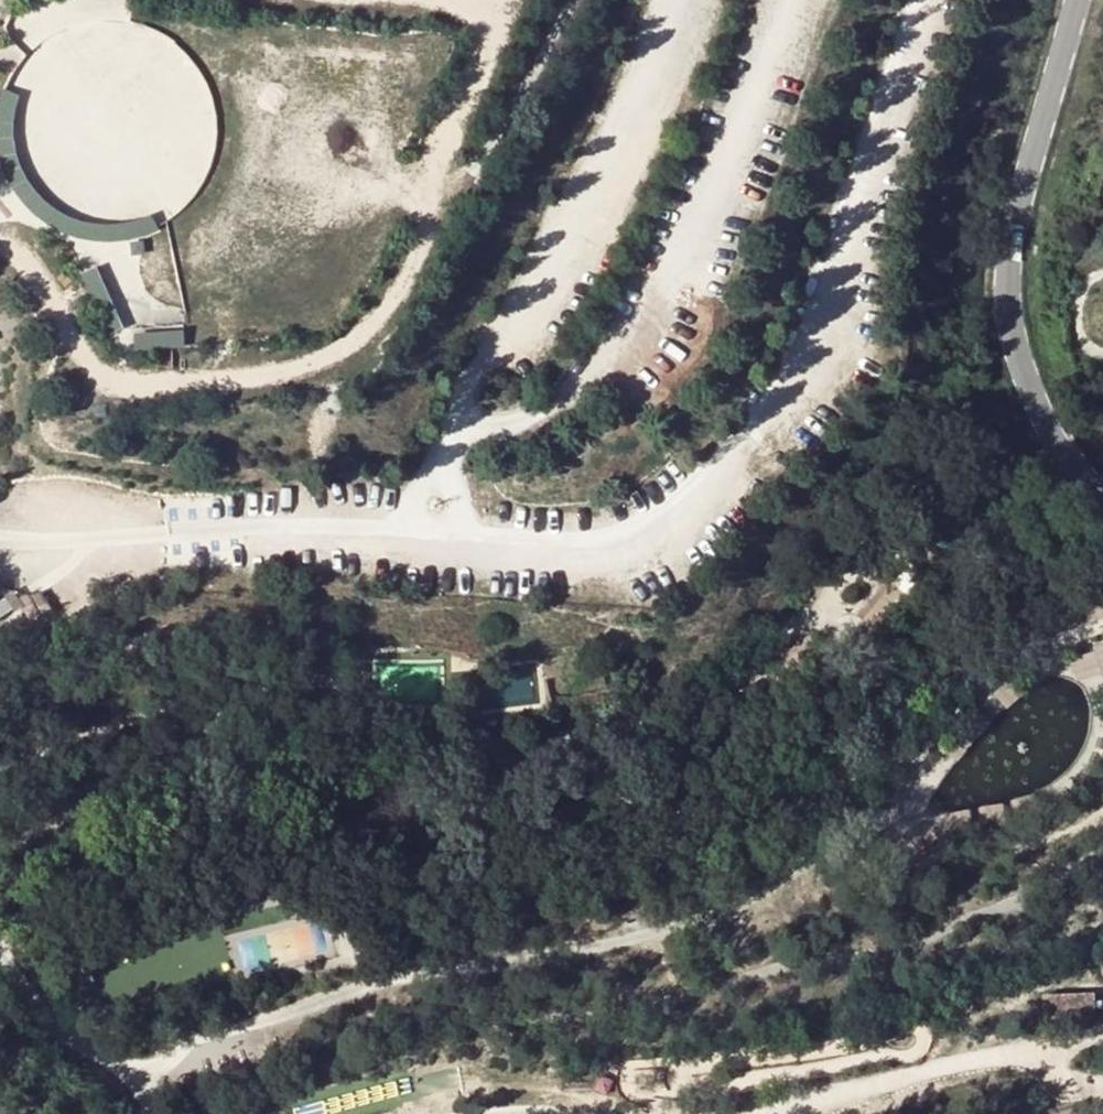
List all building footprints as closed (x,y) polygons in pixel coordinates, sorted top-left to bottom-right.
[(107,265),(88,270),(106,333),(125,328),(107,265)] [(139,350),(191,346),(190,328),(137,332),(139,350)] [(45,591),(27,601),(22,592),(0,605),(0,646),(1,647),(58,614),(45,591)] [(1091,641),(1102,681),(1102,638),(1091,641)]
